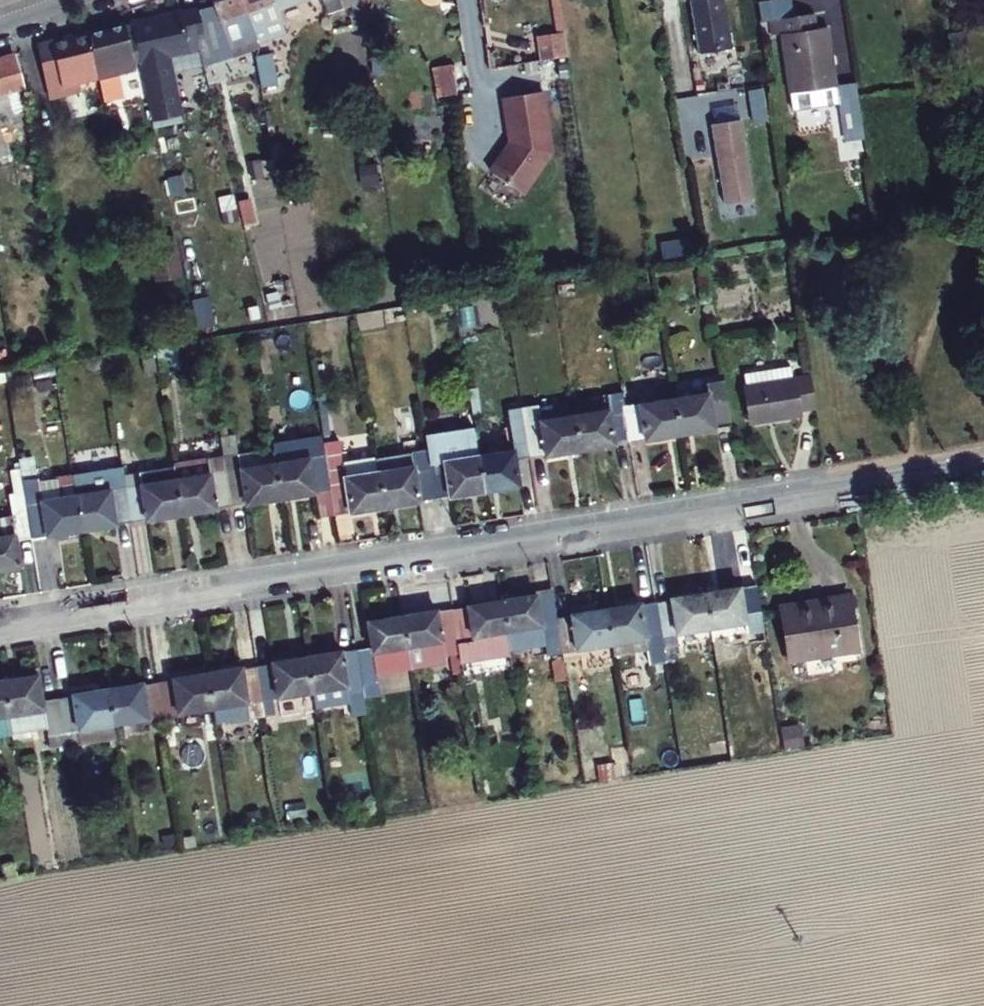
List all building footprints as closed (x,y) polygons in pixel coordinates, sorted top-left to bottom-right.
[(198,35),(214,30),(209,14),(227,9),(232,26),(228,27),(234,46),(252,40),(253,36),(249,26),(240,0),(199,0),(189,3),(198,35)] [(249,26),(253,36),(283,26),(274,3),(277,2),(276,0),(240,0),(249,26)] [(539,58),(566,56),(561,0),(551,0),(554,32),(536,33),(539,58)] [(637,8),(651,5),(650,0),(635,0),(637,8)] [(729,0),(691,0),(693,49),(731,47),(729,0)] [(198,35),(189,3),(136,20),(143,51),(133,55),(148,122),(182,115),(169,56),(190,50),(188,45),(193,44),(191,37),(198,35)] [(856,120),(850,79),(831,82),(822,22),(812,23),(811,10),(778,16),(792,107),(832,100),(836,123),(856,120)] [(127,25),(86,35),(96,78),(131,69),(127,52),(133,51),(127,25)] [(86,35),(38,47),(48,98),(64,95),(62,87),(96,78),(86,35)] [(18,103),(10,82),(23,78),(14,51),(0,56),(0,109),(18,103)] [(434,65),(441,95),(458,91),(452,61),(434,65)] [(542,84),(504,91),(511,133),(513,134),(508,139),(506,138),(489,157),(519,183),(553,146),(542,84)] [(712,123),(723,203),(751,199),(740,119),(712,123)] [(167,232),(144,237),(154,280),(177,275),(167,232)] [(740,373),(742,388),(748,424),(799,417),(798,411),(815,409),(811,378),(792,381),(790,366),(740,373)] [(668,399),(674,436),(729,427),(722,381),(705,384),(707,393),(668,399)] [(567,416),(572,452),(623,444),(618,408),(616,398),(600,401),(602,410),(567,416)] [(618,408),(623,444),(674,436),(668,399),(618,408)] [(524,460),(572,452),(567,416),(519,424),(524,460)] [(471,456),(476,493),(513,487),(509,462),(524,460),(519,424),(503,426),(506,450),(471,456)] [(223,504),(217,470),(215,451),(166,459),(167,464),(174,511),(223,504)] [(328,516),(378,508),(372,460),(371,457),(336,463),(334,452),(318,454),(324,489),(328,516)] [(425,501),(421,463),(419,453),(372,460),(378,508),(425,501)] [(267,462),(272,497),(324,489),(318,454),(267,462)] [(476,493),(471,456),(421,463),(425,501),(476,493)] [(217,470),(223,504),(272,497),(267,462),(217,470)] [(124,519),(174,511),(167,464),(118,472),(124,519)] [(66,476),(74,526),(124,519),(118,472),(118,468),(66,476)] [(24,534),(74,526),(66,476),(65,469),(47,472),(51,493),(35,496),(32,474),(16,476),(19,498),(24,534)] [(13,562),(9,536),(24,534),(19,498),(3,501),(5,513),(0,513),(0,564),(13,562)] [(764,632),(757,586),(704,595),(709,630),(744,625),(745,635),(764,632)] [(502,603),(507,635),(510,655),(544,650),(545,656),(561,654),(557,618),(553,595),(502,603)] [(657,602),(662,637),(709,630),(704,595),(657,602)] [(861,654),(852,596),(835,600),(836,607),(785,615),(793,666),(810,663),(829,660),(861,654)] [(606,610),(612,645),(646,640),(648,650),(664,648),(662,637),(657,602),(606,610)] [(502,603),(452,611),(458,648),(473,645),(472,640),(507,635),(502,603)] [(606,610),(557,618),(561,654),(612,645),(606,610)] [(402,618),(410,671),(444,666),(442,658),(459,656),(458,648),(452,611),(402,618)] [(373,647),(357,649),(363,688),(412,681),(410,671),(402,618),(369,624),(373,647)] [(307,657),(313,696),(363,688),(357,649),(307,657)] [(254,665),(260,704),(313,696),(307,657),(254,665)] [(829,660),(810,663),(812,673),(831,670),(829,660)] [(206,673),(212,711),(214,727),(263,719),(260,704),(254,665),(206,673)] [(156,681),(162,719),(212,711),(206,673),(156,681)] [(8,732),(42,727),(44,737),(60,735),(55,697),(40,699),(37,676),(0,681),(0,685),(8,732)] [(105,688),(111,727),(162,719),(156,681),(105,688)] [(55,697),(60,735),(111,727),(105,688),(55,697)]
